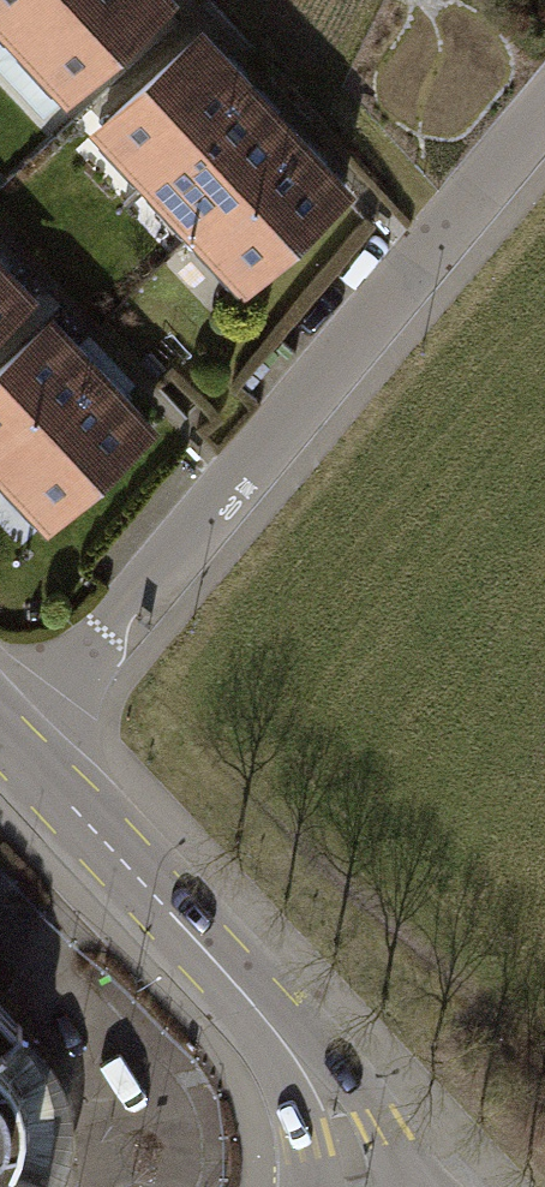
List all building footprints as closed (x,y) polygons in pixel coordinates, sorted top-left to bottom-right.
[(24,38),(64,0),(0,0),(0,12),(24,38)] [(24,38),(75,91),(166,5),(161,0),(64,0),(24,38)] [(197,38),(106,124),(155,177),(247,91),(197,38)] [(247,91),(155,177),(206,230),(297,144),(247,91)] [(297,144),(206,230),(256,282),(346,197),(297,144)] [(27,301),(0,272),(0,326),(27,301)] [(0,370),(0,458),(5,463),(97,377),(48,325),(0,370)] [(97,377),(5,463),(56,516),(147,430),(97,377)] [(49,1172),(41,1169),(56,1123),(48,1071),(7,1026),(16,1018),(0,1001),(0,1186),(42,1186),(49,1172)]
